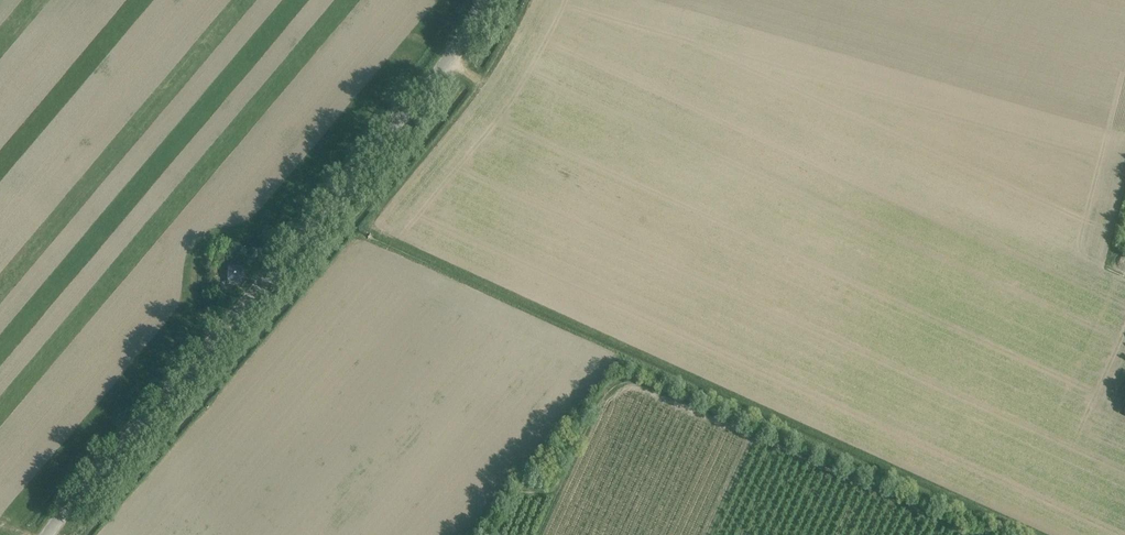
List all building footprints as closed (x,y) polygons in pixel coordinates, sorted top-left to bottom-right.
[(241,283),(242,268),(229,267),(228,280),(231,280),(231,282),(241,283)]
